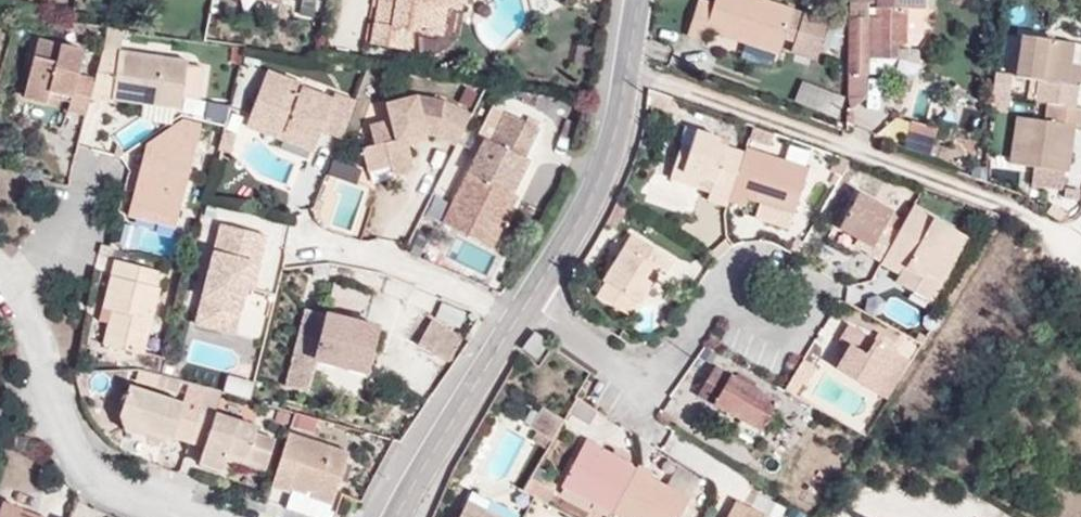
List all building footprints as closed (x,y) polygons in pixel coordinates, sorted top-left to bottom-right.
[(372,44),(408,51),(411,31),(444,36),(448,9),(461,11),(463,0),(379,0),(372,44)] [(795,9),(768,0),(715,0),(714,3),(704,0),(698,0),(688,35),(703,41),(707,32),(780,55),(785,38),(795,9)] [(867,99),(867,75),(871,74),(870,58),(881,58),(880,44),(907,44),(909,8),(925,8),(925,0),(851,0),(848,105),(852,110),(867,99)] [(794,41),(804,11),(795,9),(785,38),(794,41)] [(833,20),(804,11),(794,41),(791,53),(820,62),(833,20)] [(1036,101),(1046,103),(1074,107),(1078,86),(1068,84),(1071,64),(1074,43),(1021,35),(1016,77),(1038,81),(1036,101)] [(69,111),(86,115),(91,97),(95,80),(78,76),(85,51),(38,40),(23,98),(47,105),(50,96),(71,102),(69,111)] [(188,62),(103,49),(95,80),(91,97),(181,109),(188,62)] [(1080,65),(1071,64),(1068,84),(1078,86),(1080,65)] [(322,130),(341,139),(355,103),(334,94),(331,100),(303,88),(304,85),(268,71),(250,117),(317,143),(322,130)] [(806,81),(799,100),(832,112),(838,93),(806,81)] [(440,136),(456,145),(471,115),(442,101),(415,99),(387,107),(391,123),(369,129),(374,147),(362,151),(369,173),(391,167),(393,175),(399,176),(412,172),(414,167),(406,141),(426,135),(440,136)] [(1046,103),(1044,121),(1018,116),(1010,163),(1050,169),(1069,172),(1075,126),(1080,127),(1080,108),(1074,107),(1046,103)] [(523,158),(538,129),(505,113),(491,141),(484,138),(443,222),(492,247),(517,197),(512,194),(528,161),(523,158)] [(313,151),(317,143),(250,117),(247,126),(313,151)] [(174,227),(201,123),(182,119),(146,143),(128,216),(174,227)] [(927,151),(933,128),(910,122),(903,145),(927,151)] [(728,200),(744,152),(718,144),(720,137),(696,129),(692,145),(683,141),(670,179),(702,190),(705,180),(713,183),(708,199),(726,206),(728,200)] [(809,168),(745,149),(744,152),(728,200),(745,206),(748,199),(773,206),(795,213),(809,168)] [(378,178),(334,162),(314,217),(357,233),(378,178)] [(1069,172),(1050,169),(1047,187),(1066,190),(1069,172)] [(936,197),(921,191),(916,200),(931,206),(936,197)] [(867,255),(881,263),(900,229),(887,221),(893,212),(858,194),(839,228),(872,246),(867,255)] [(790,229),(795,213),(773,206),(768,222),(790,229)] [(881,263),(880,265),(898,275),(895,281),(932,302),(968,239),(912,208),(900,229),(881,263)] [(268,234),(220,222),(195,325),(235,335),(247,285),(255,286),(268,234)] [(674,260),(632,234),(602,281),(619,291),(637,301),(640,303),(652,283),(645,277),(652,265),(666,273),(674,260)] [(115,260),(102,308),(111,310),(108,323),(103,343),(142,353),(164,272),(115,260)] [(628,316),(637,301),(619,291),(610,306),(628,316)] [(293,384),(310,388),(318,360),(367,373),(379,328),(350,320),(354,305),(324,297),(320,312),(312,309),(293,384)] [(111,310),(102,308),(99,320),(108,323),(111,310)] [(448,363),(462,337),(432,319),(417,345),(448,363)] [(873,390),(895,352),(849,324),(839,340),(848,344),(834,368),(873,390)] [(532,330),(523,346),(536,357),(548,341),(532,330)] [(910,360),(895,352),(873,390),(888,398),(910,360)] [(713,403),(729,376),(714,367),(698,394),(713,403)] [(777,403),(729,376),(713,403),(761,431),(777,403)] [(840,384),(835,406),(866,413),(871,391),(840,384)] [(148,428),(189,442),(199,408),(130,386),(120,417),(124,431),(144,438),(148,428)] [(199,408),(189,442),(204,447),(199,463),(223,471),(226,461),(229,454),(247,459),(257,427),(199,408)] [(546,408),(534,432),(554,442),(566,418),(546,408)] [(289,433),(272,486),(289,491),(290,488),(306,494),(305,496),(332,504),(348,453),(289,433)] [(561,484),(613,512),(635,469),(601,451),(600,447),(586,439),(561,484)] [(229,454),(226,461),(244,467),(247,459),(229,454)] [(613,512),(622,516),(681,516),(690,499),(651,478),(653,473),(637,466),(635,469),(613,512)] [(738,500),(729,516),(769,516),(738,500)] [(469,501),(460,516),(502,516),(469,501)] [(19,516),(21,508),(2,502),(0,507),(0,516),(22,516),(19,516)]
